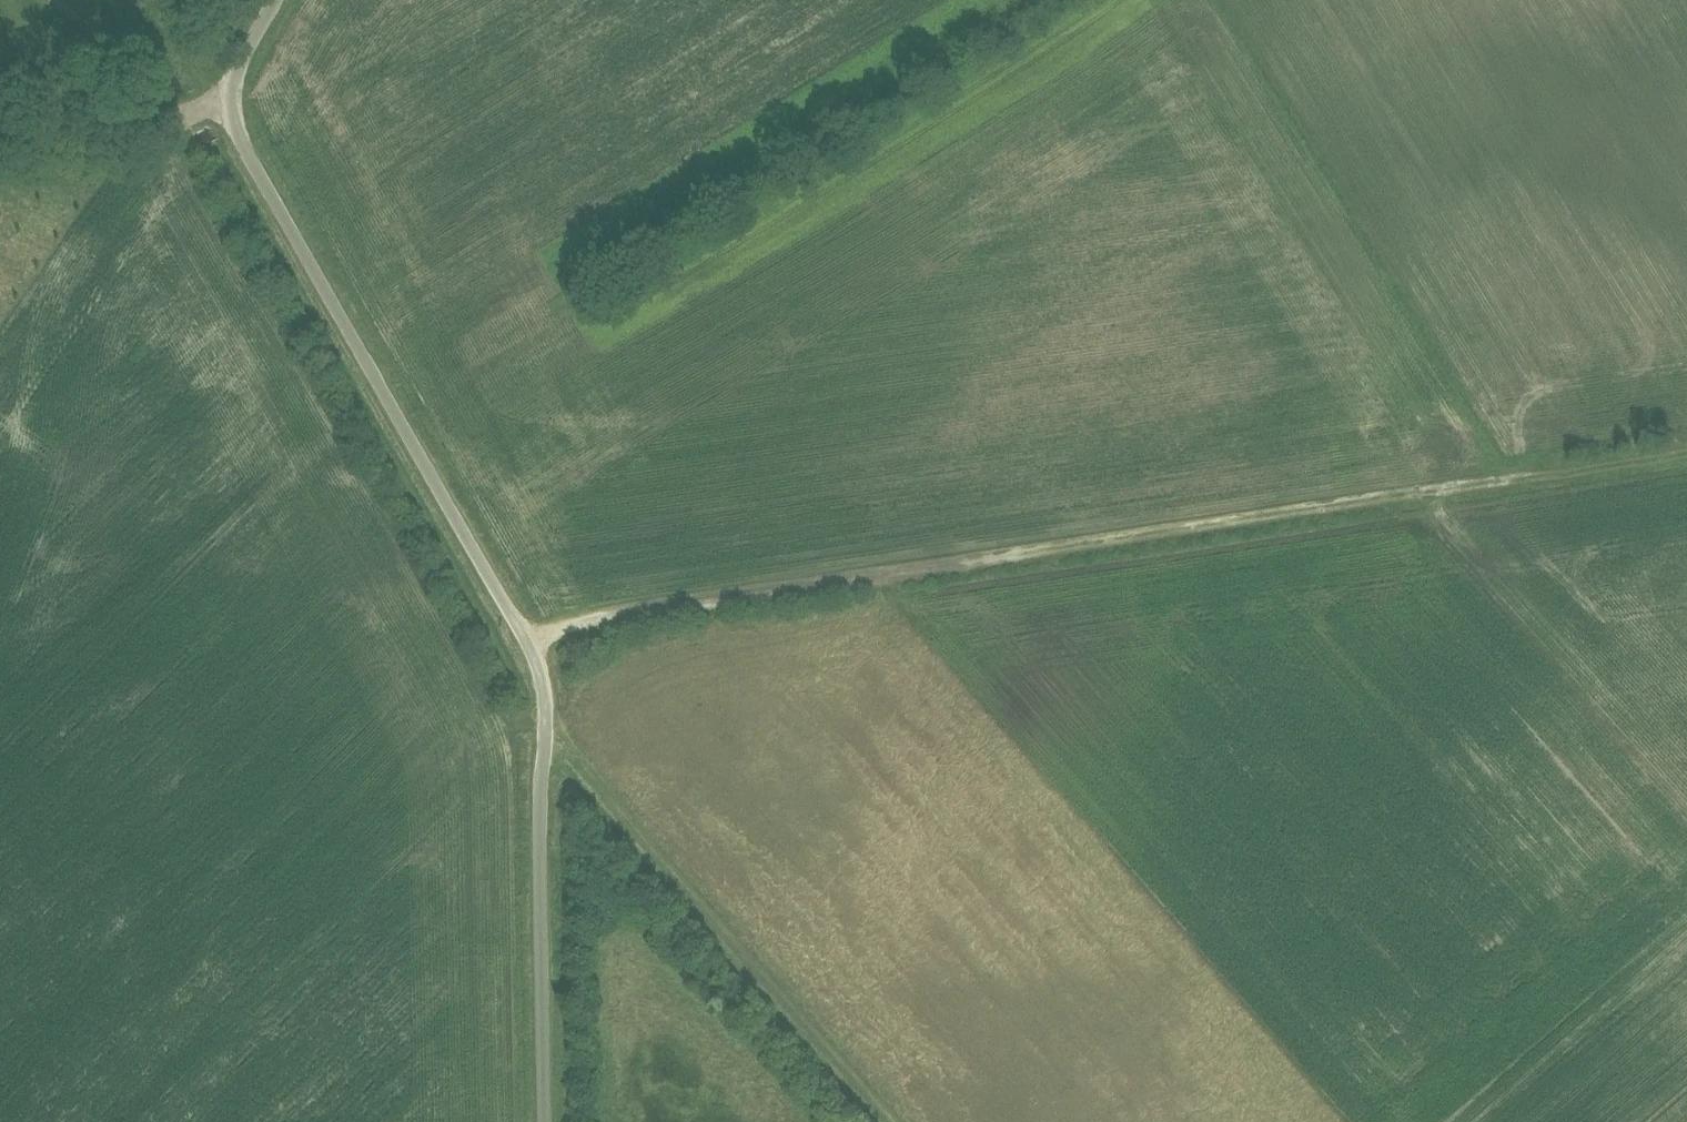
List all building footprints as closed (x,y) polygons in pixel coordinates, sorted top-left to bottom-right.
[(590,646),(602,644),(600,637),(589,639),(590,646)]
